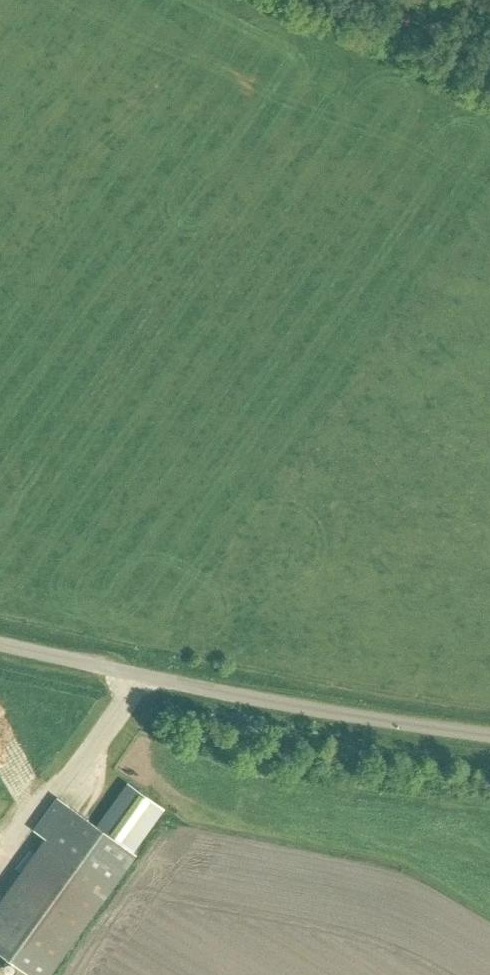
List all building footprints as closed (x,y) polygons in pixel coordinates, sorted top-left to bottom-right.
[(9,746),(3,733),(0,734),(0,751),(9,746)] [(0,907),(0,954),(29,974),(50,974),(136,855),(134,853),(165,810),(129,783),(97,827),(58,799),(35,832),(47,841),(0,907)]
